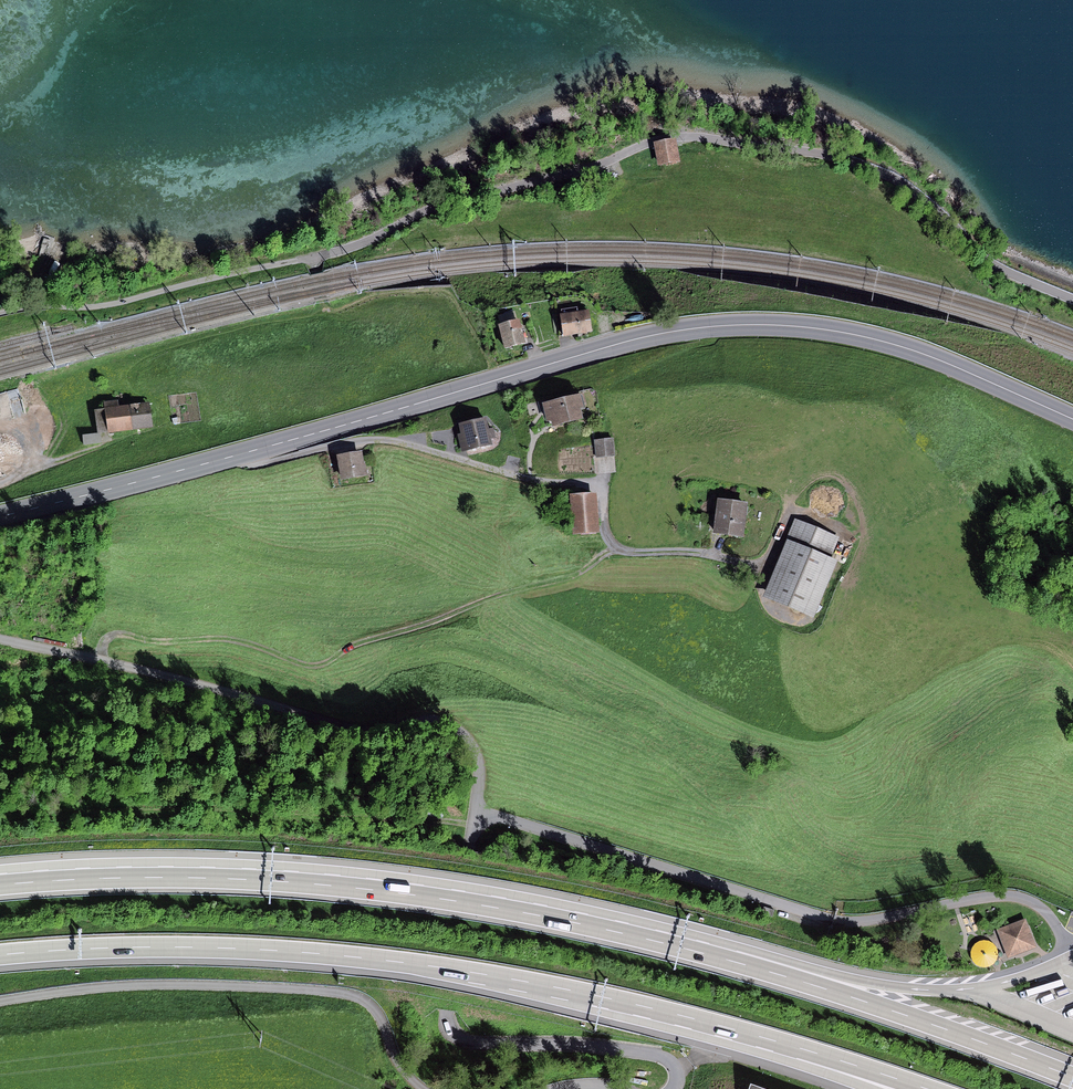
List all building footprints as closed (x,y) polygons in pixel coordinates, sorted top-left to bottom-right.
[(680,164),(676,142),(653,146),(657,168),(680,164)] [(32,282),(17,269),(9,279),(24,291),(32,282)] [(587,314),(560,318),(564,338),(590,334),(587,314)] [(527,345),(520,319),(500,324),(506,350),(527,345)] [(580,395),(543,404),(550,430),(587,420),(580,395)] [(103,407),(96,408),(98,431),(149,425),(147,403),(117,406),(117,402),(103,403),(103,407)] [(488,422),(459,427),(464,453),(493,447),(488,422)] [(99,445),(98,431),(80,432),(81,447),(99,445)] [(614,439),(594,440),(596,459),(615,457),(614,439)] [(365,480),(360,449),(337,453),(342,484),(365,480)] [(584,495),(571,496),(573,535),(598,534),(596,494),(584,495)] [(749,503),(718,499),(714,534),(745,537),(749,503)] [(851,541),(795,519),(763,597),(820,619),(851,541)] [(1036,946),(1026,919),(996,930),(1006,957),(1036,946)] [(989,941),(984,941),(979,941),(975,944),(973,947),(971,952),(971,957),(973,961),(976,965),(980,967),(985,968),(990,967),(994,964),(997,961),(998,956),(998,951),(996,947),(993,943),(989,941)]
